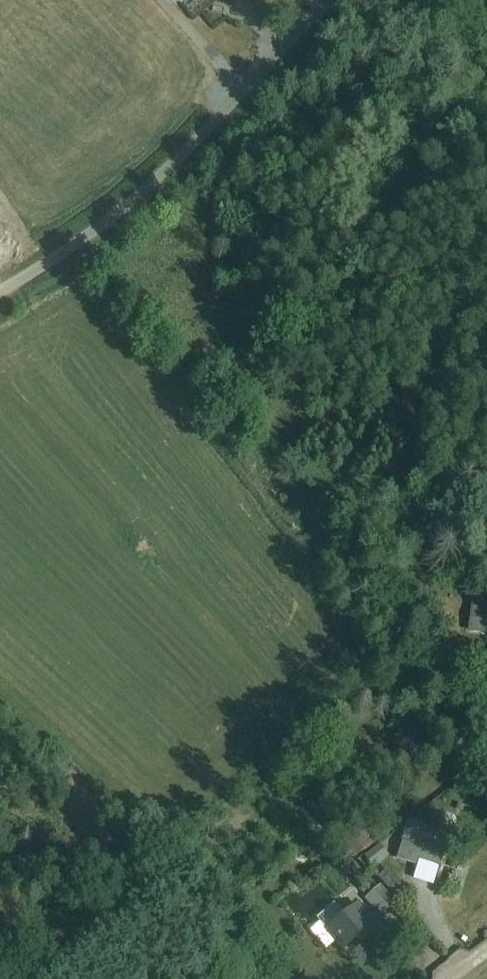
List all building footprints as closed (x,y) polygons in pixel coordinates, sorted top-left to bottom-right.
[(210,2),(218,18),(236,10),(231,0),(215,0),(210,2)] [(472,598),(471,611),(468,632),(486,634),(486,600),(472,598)] [(408,821),(396,860),(418,867),(414,881),(433,886),(437,873),(439,873),(446,850),(429,845),(434,829),(408,821)] [(381,846),(365,857),(372,868),(389,857),(381,846)] [(362,873),(353,863),(342,873),(351,883),(362,873)] [(375,891),(363,876),(354,882),(366,898),(375,891)] [(394,909),(378,890),(365,899),(381,918),(394,909)] [(344,916),(334,904),(316,919),(343,951),(372,926),(355,906),(344,916)] [(320,924),(310,933),(326,952),(336,943),(320,924)]
